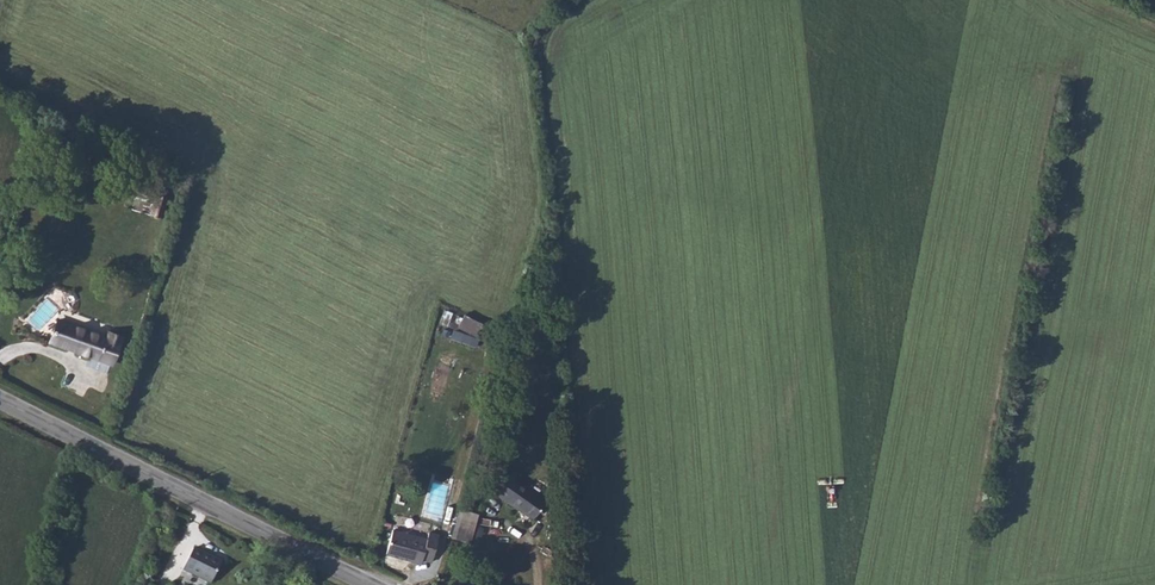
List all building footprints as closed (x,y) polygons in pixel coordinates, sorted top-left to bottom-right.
[(168,199),(156,195),(150,215),(162,218),(168,199)] [(475,312),(456,303),(451,314),(471,324),(475,312)] [(107,338),(58,321),(51,341),(113,363),(122,337),(110,332),(107,338)] [(453,328),(450,337),(477,346),(480,337),(453,328)] [(546,500),(508,474),(496,492),(533,519),(546,500)] [(460,509),(452,537),(469,543),(477,514),(460,509)] [(427,539),(392,530),(386,554),(421,564),(422,560),(432,562),(439,535),(429,533),(427,539)] [(222,562),(194,548),(183,569),(211,583),(222,562)]
